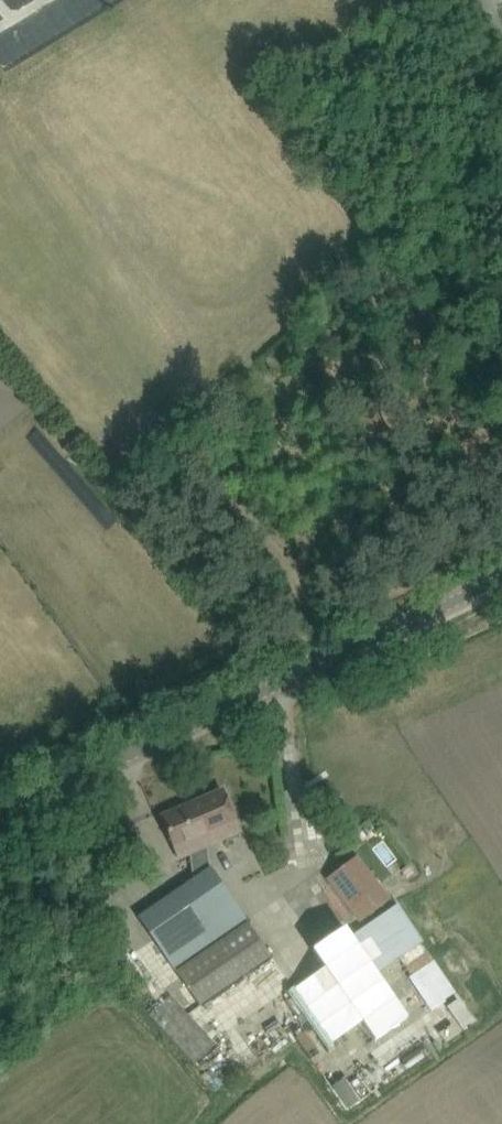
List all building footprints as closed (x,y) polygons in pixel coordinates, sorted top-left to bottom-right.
[(161,818),(179,859),(242,832),(224,790),(161,818)] [(335,857),(334,810),(316,810),(317,823),(303,824),(304,858),(335,857)] [(397,865),(409,855),(392,833),(379,843),(397,865)] [(138,917),(199,1007),(271,958),(210,868),(138,917)] [(367,870),(337,894),(361,923),(391,899),(367,870)] [(352,936),(377,973),(422,942),(397,905),(352,936)] [(422,978),(451,1021),(478,1003),(449,960),(422,978)] [(138,982),(126,992),(136,1003),(148,992),(138,982)] [(251,1019),(251,1033),(271,1032),(270,1018),(251,1019)]
